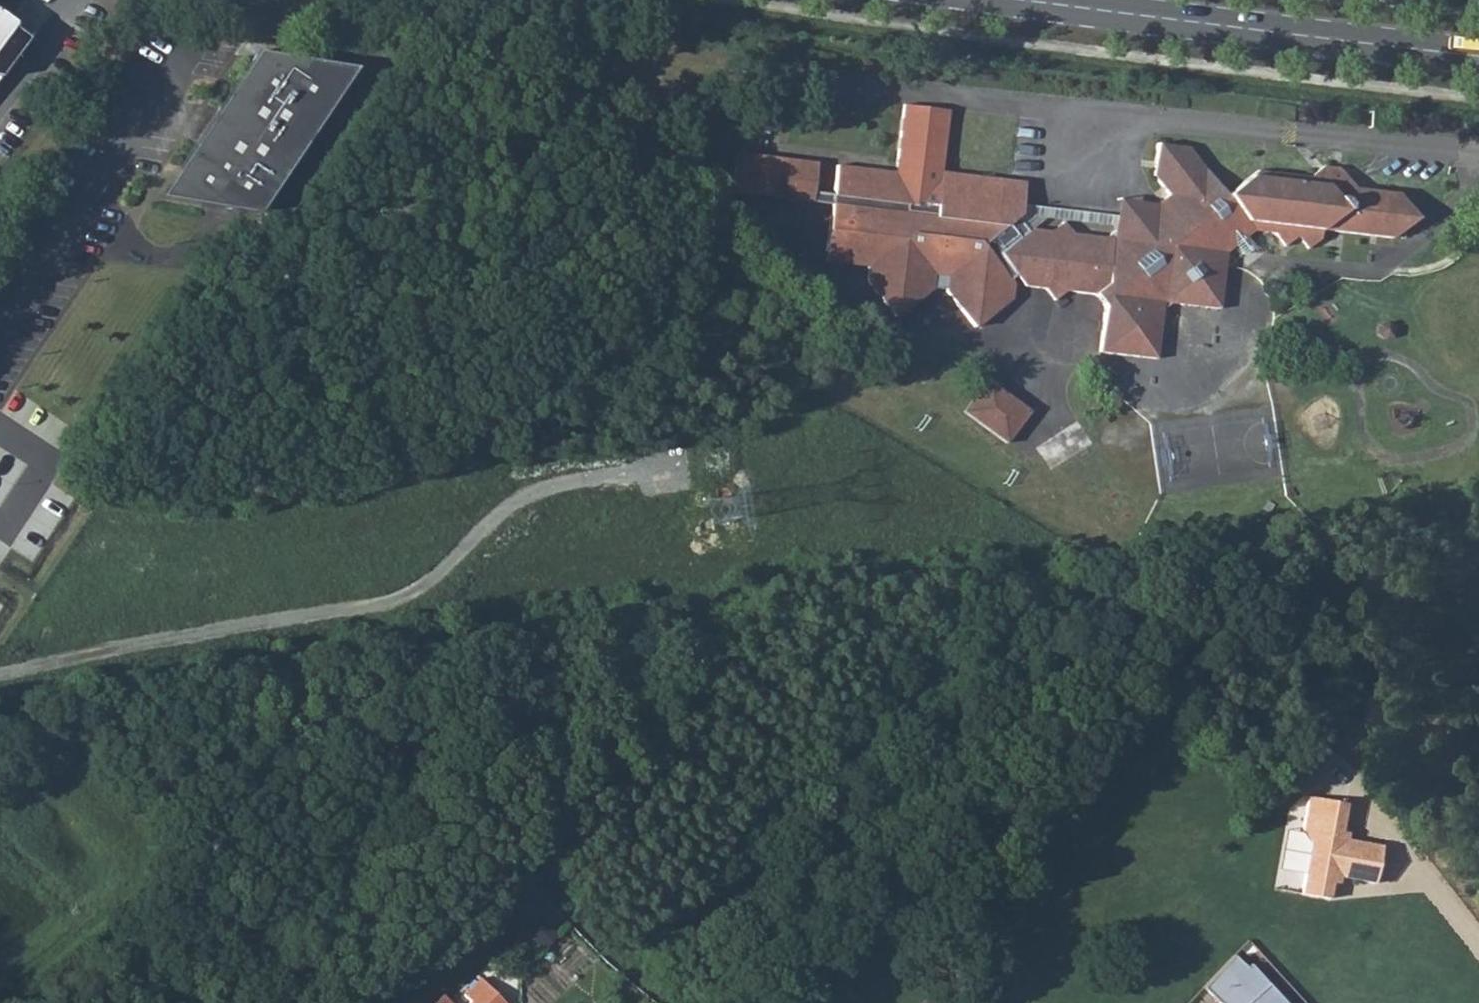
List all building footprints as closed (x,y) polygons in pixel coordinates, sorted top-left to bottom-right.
[(7,32),(10,28),(0,21),(0,30),(7,32)] [(13,59),(0,50),(0,76),(13,59)] [(257,55),(158,201),(257,218),(355,72),(257,55)] [(1392,238),(1416,219),(1398,195),(1354,190),(1338,170),(1323,167),(1309,178),(1257,172),(1226,197),(1188,148),(1156,144),(1152,176),(1168,195),(1156,204),(1152,244),(1119,240),(1113,232),(1106,238),(1073,234),(1064,222),(1052,231),(1032,229),(1027,233),(1016,219),(1021,215),(1022,205),(1025,183),(941,173),(936,205),(917,203),(920,176),(837,166),(833,195),(832,205),(826,251),(871,257),(875,253),(880,259),(869,267),(868,282),(896,318),(932,290),(933,286),(947,287),(947,291),(975,328),(1011,299),(1013,285),(1010,280),(1016,275),(1024,286),(1045,288),(1054,300),(1065,291),(1095,294),(1105,307),(1099,352),(1156,359),(1163,309),(1170,304),(1220,310),(1227,252),(1254,230),(1275,233),(1285,246),(1298,236),(1307,248),(1320,238),(1321,229),(1392,238)] [(728,192),(799,201),(800,192),(813,193),(817,164),(733,153),(728,192)] [(800,192),(799,201),(832,205),(833,195),(813,193),(800,192)] [(1152,244),(1156,204),(1117,199),(1115,217),(1114,227),(1113,232),(1119,240),(1152,244)] [(1022,205),(1021,215),(1114,227),(1115,217),(1022,205)] [(826,251),(825,261),(869,267),(880,259),(875,253),(871,257),(826,251)] [(986,380),(963,412),(1005,443),(1029,412),(986,380)] [(1304,826),(1334,854),(1349,840),(1342,831),(1347,806),(1311,797),(1304,826)] [(1304,826),(1302,835),(1310,846),(1300,895),(1326,900),(1330,884),(1340,878),(1374,886),(1382,847),(1349,840),(1334,854),(1304,826)] [(498,1000),(477,978),(460,996),(467,1002),(495,1002),(498,1000)]
